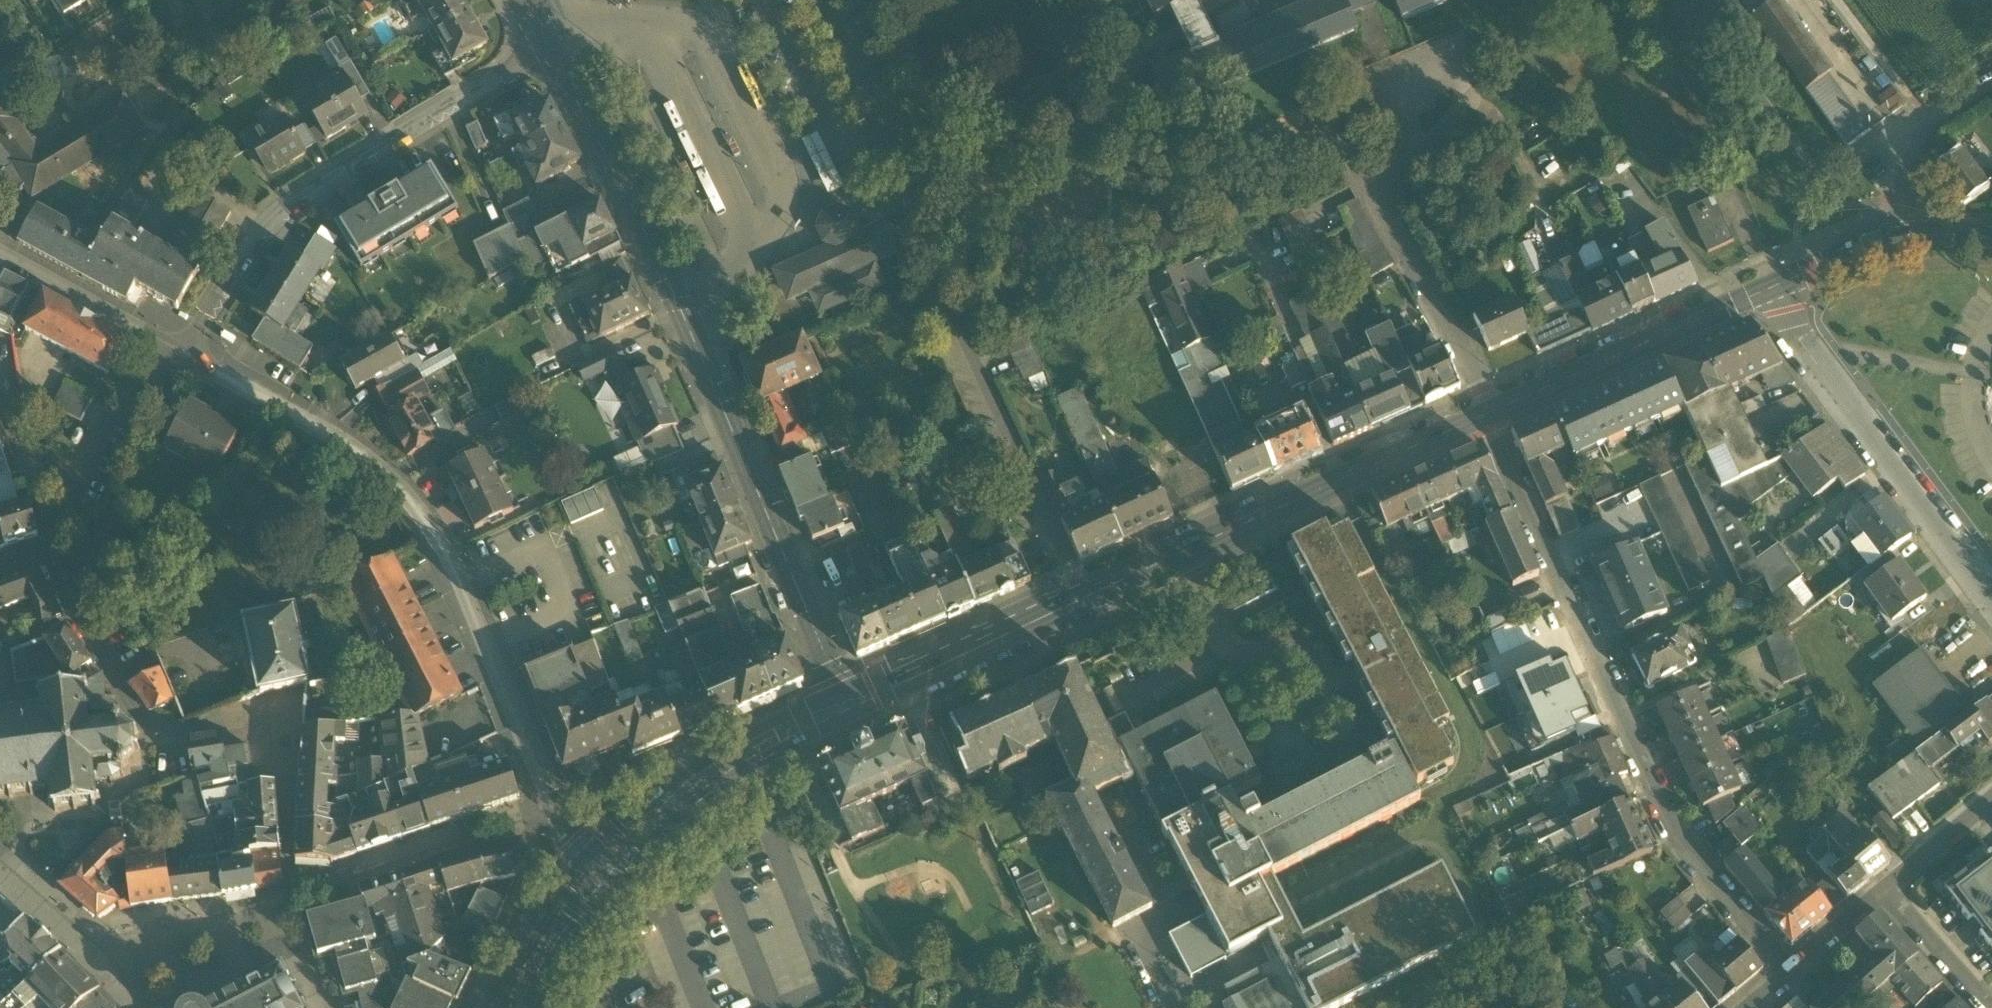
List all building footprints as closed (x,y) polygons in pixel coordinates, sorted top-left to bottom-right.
[(65,14),(86,0),(56,0),(65,14)] [(409,14),(422,7),(418,2),(421,0),(401,0),(409,14)] [(435,31),(470,11),(464,0),(421,0),(418,2),(422,7),(435,31)] [(1192,55),(1218,44),(1201,8),(1197,0),(1147,0),(1148,3),(1150,2),(1157,16),(1170,10),(1181,34),(1192,55)] [(1218,44),(1192,55),(1209,94),(1357,32),(1350,14),(1357,11),(1352,0),(1315,0),(1316,2),(1218,44)] [(1357,11),(1374,4),(1382,0),(1352,0),(1357,11)] [(1402,19),(1447,0),(1393,0),(1402,19)] [(1752,18),(1771,5),(1774,2),(1777,0),(1739,0),(1742,4),(1752,18)] [(1774,2),(1771,5),(1827,77),(1834,72),(1781,0),(1777,0),(1774,2)] [(360,7),(365,15),(373,10),(368,2),(360,7)] [(1827,77),(1771,5),(1752,18),(1806,92),(1825,78),(1827,77)] [(308,19),(314,30),(336,19),(330,8),(308,19)] [(489,45),(470,11),(435,31),(447,52),(435,58),(446,77),(477,60),(474,53),(489,45)] [(326,45),(340,69),(351,62),(337,38),(326,45)] [(344,74),(354,91),(365,85),(358,74),(351,62),(340,69),(343,75),(344,74)] [(327,138),(328,139),(347,128),(346,126),(367,114),(354,91),(344,74),(343,75),(309,95),(319,111),(313,114),(316,120),(325,135),(327,138)] [(1866,134),(1825,78),(1806,92),(1846,148),(1866,134)] [(187,91),(195,104),(206,98),(198,84),(187,91)] [(1892,88),(1877,99),(1889,114),(1904,103),(1892,88)] [(396,90),(386,102),(397,111),(407,99),(396,90)] [(3,133),(22,156),(12,163),(26,187),(32,198),(67,177),(145,130),(124,95),(83,120),(71,127),(36,148),(14,121),(16,118),(0,104),(0,136),(3,133)] [(518,133),(525,147),(563,127),(550,102),(538,108),(537,105),(512,118),(510,114),(495,122),(504,140),(518,133)] [(295,133),(286,118),(279,106),(263,116),(267,123),(270,128),(265,131),(262,126),(246,136),(255,152),(258,151),(271,173),(306,152),(306,151),(295,133)] [(66,119),(71,127),(83,120),(78,111),(66,119)] [(173,126),(180,133),(194,120),(187,113),(173,126)] [(316,120),(306,126),(317,145),(327,138),(325,135),(316,120)] [(466,128),(476,150),(488,145),(478,123),(466,128)] [(295,133),(306,151),(317,145),(306,126),(295,133)] [(580,160),(563,127),(525,147),(534,165),(528,168),(538,186),(568,171),(566,168),(580,160)] [(1940,135),(1934,174),(1962,153),(1946,131),(1940,135)] [(830,193),(844,187),(820,132),(806,139),(822,177),(830,193)] [(26,187),(12,163),(22,156),(3,133),(0,136),(0,166),(4,170),(0,175),(0,194),(12,204),(24,190),(23,190),(26,187)] [(1934,174),(1960,208),(1988,188),(1988,187),(1962,153),(1934,174)] [(335,224),(362,268),(459,210),(432,165),(335,224)] [(131,190),(125,201),(144,211),(150,200),(131,190)] [(1610,209),(1601,193),(1587,201),(1596,217),(1610,209)] [(201,195),(169,253),(199,270),(232,212),(201,195)] [(503,213),(509,227),(531,215),(536,213),(528,199),(503,213)] [(113,221),(114,222),(132,232),(144,211),(125,201),(113,221)] [(567,217),(588,260),(597,256),(622,243),(601,201),(567,217)] [(1393,266),(1381,243),(1357,201),(1339,210),(1359,256),(1369,279),(1393,266)] [(1687,211),(1708,254),(1733,242),(1717,207),(1712,209),(1708,201),(1687,211)] [(818,306),(829,310),(840,305),(844,294),(852,291),(863,295),(874,290),(878,279),(873,268),(876,261),(887,256),(891,245),(886,234),(875,229),(864,234),(856,231),(858,228),(852,214),(837,208),(824,214),(818,229),(824,244),(828,245),(822,263),(805,270),(794,265),(783,270),(779,281),(784,292),(795,297),(806,292),(813,295),(818,306)] [(18,243),(82,278),(109,231),(81,215),(74,228),(38,209),(18,243)] [(1279,221),(1294,256),(1315,245),(1300,211),(1279,221)] [(509,227),(516,243),(539,231),(531,215),(509,227)] [(539,231),(516,243),(524,261),(528,275),(550,265),(556,276),(588,260),(567,217),(539,231)] [(150,242),(132,232),(114,222),(109,231),(82,278),(127,303),(136,286),(178,310),(200,271),(199,270),(169,253),(150,242)] [(1652,267),(1640,273),(1654,303),(1696,285),(1680,255),(1662,224),(1646,233),(1658,254),(1649,259),(1652,267)] [(489,280),(524,261),(516,243),(509,227),(491,236),(474,245),(489,280)] [(322,229),(317,237),(333,248),(338,239),(322,229)] [(1638,267),(1640,273),(1652,267),(1649,259),(1658,254),(1646,233),(1628,243),(1634,256),(1638,267)] [(321,271),(322,272),(336,250),(333,248),(317,237),(303,259),(321,270),(321,271)] [(627,255),(622,243),(597,256),(603,267),(621,258),(627,255)] [(1605,258),(1595,243),(1583,248),(1577,258),(1583,270),(1607,260),(1605,258)] [(266,320),(283,331),(284,330),(321,271),(321,270),(303,259),(290,251),(252,312),(266,320)] [(1607,260),(1615,278),(1624,274),(1623,266),(1620,262),(1615,252),(1605,258),(1607,260)] [(1634,256),(1620,262),(1623,266),(1624,274),(1638,267),(1634,256)] [(601,268),(611,289),(629,280),(631,279),(621,258),(603,267),(601,268)] [(1561,308),(1578,299),(1593,292),(1583,270),(1577,258),(1545,275),(1561,308)] [(1615,278),(1607,260),(1583,270),(1593,292),(1616,282),(1617,282),(1615,278)] [(1201,261),(1181,269),(1193,297),(1213,288),(1201,261)] [(1183,383),(1208,439),(1236,427),(1217,384),(1213,386),(1209,376),(1226,369),(1193,297),(1181,269),(1180,266),(1151,279),(1162,304),(1184,352),(1191,369),(1179,374),(1183,383)] [(1638,267),(1624,274),(1615,278),(1617,282),(1616,282),(1632,314),(1654,303),(1640,273),(1638,267)] [(1548,323),(1564,316),(1561,308),(1545,275),(1544,273),(1529,280),(1548,323)] [(12,320),(29,287),(30,287),(5,274),(0,282),(0,314),(12,320)] [(611,289),(582,302),(600,339),(649,316),(631,279),(629,280),(611,289)] [(1139,285),(1150,310),(1162,304),(1151,279),(1139,285)] [(1582,308),(1592,331),(1632,314),(1616,282),(1593,292),(1578,299),(1582,308)] [(1334,346),(1327,331),(1322,319),(1320,315),(1311,293),(1291,303),(1301,325),(1307,340),(1312,338),(1318,353),(1334,346)] [(26,330),(108,374),(126,340),(44,295),(26,330)] [(1474,318),(1489,352),(1492,351),(1493,352),(1501,348),(1501,347),(1528,334),(1528,333),(1529,332),(1514,300),(1474,318)] [(587,345),(600,339),(582,302),(570,308),(587,345)] [(1528,334),(1538,355),(1592,331),(1582,308),(1564,316),(1548,323),(1529,332),(1528,333),(1528,334)] [(1375,355),(1360,362),(1343,323),(1334,313),(1322,319),(1327,331),(1334,346),(1344,370),(1356,395),(1387,382),(1375,355)] [(1390,326),(1393,333),(1411,325),(1406,313),(1405,314),(1388,322),(1390,326)] [(5,332),(12,320),(0,314),(0,330),(5,332)] [(1286,336),(1278,317),(1263,324),(1271,343),(1286,336)] [(1072,403),(1079,418),(1139,391),(1126,361),(1152,350),(1137,318),(1086,341),(1094,358),(1084,362),(1089,374),(1075,381),(1083,398),(1072,403)] [(253,341),(300,370),(314,349),(284,330),(283,331),(266,320),(253,341)] [(1700,347),(1698,348),(1719,393),(1729,389),(1762,375),(1781,366),(1782,366),(1781,366),(1782,366),(1780,364),(1752,326),(1751,324),(1750,325),(1749,325),(1700,348),(1700,347)] [(1387,382),(1356,395),(1371,430),(1373,429),(1425,406),(1406,363),(1393,333),(1390,326),(1367,336),(1375,355),(1387,382)] [(741,363),(760,405),(778,397),(786,393),(821,378),(803,335),(741,363)] [(341,363),(356,391),(366,385),(382,376),(405,364),(406,363),(390,336),(389,337),(341,363)] [(1007,347),(1018,370),(1040,360),(1029,337),(1007,347)] [(1300,343),(1302,349),(1311,368),(1319,386),(1330,381),(1318,353),(1312,338),(1307,340),(1300,343)] [(1333,446),(1371,430),(1356,395),(1344,370),(1334,346),(1318,353),(1330,381),(1333,387),(1325,390),(1331,406),(1319,411),(1318,412),(1333,446)] [(1406,363),(1425,406),(1443,398),(1460,390),(1441,347),(1440,348),(1406,363)] [(578,368),(585,382),(606,372),(608,371),(623,364),(626,362),(619,348),(578,368)] [(1739,409),(1729,389),(1719,393),(1698,348),(1696,349),(1665,363),(1663,363),(1683,407),(1706,455),(1722,489),(1767,468),(1767,467),(1782,460),(1766,425),(1750,433),(1744,419),(1739,409)] [(1319,386),(1311,368),(1302,349),(1293,353),(1297,362),(1302,372),(1307,384),(1310,390),(1319,386)] [(416,370),(423,381),(457,362),(451,350),(423,366),(416,370)] [(531,359),(536,367),(555,359),(550,350),(531,359)] [(1172,357),(1179,374),(1191,369),(1184,352),(1172,357)] [(382,376),(387,386),(390,384),(416,370),(423,366),(418,356),(406,363),(405,364),(382,376)] [(1045,373),(1040,360),(1018,370),(1024,383),(1045,373)] [(1282,369),(1292,391),(1307,384),(1302,372),(1297,362),(1282,369)] [(1663,363),(1608,389),(1629,433),(1683,407),(1663,363)] [(636,418),(620,381),(629,377),(623,364),(608,371),(606,372),(628,422),(636,418)] [(1762,375),(1769,390),(1789,376),(1781,366),(1762,375)] [(1230,378),(1226,369),(1209,376),(1213,386),(1217,384),(1230,378)] [(435,442),(439,440),(427,419),(417,402),(431,395),(423,381),(416,370),(390,384),(396,396),(377,406),(396,440),(398,439),(408,457),(435,442)] [(630,380),(629,377),(620,381),(636,418),(628,422),(638,443),(673,427),(678,425),(671,408),(667,410),(650,371),(630,380)] [(366,385),(371,395),(387,386),(382,376),(366,385)] [(1319,386),(1310,390),(1319,411),(1331,406),(1325,390),(1333,387),(1330,381),(1319,386)] [(954,405),(944,383),(926,391),(936,413),(954,405)] [(1122,542),(1123,542),(1232,492),(1232,491),(1216,455),(1208,439),(1183,383),(1120,412),(1149,477),(1102,498),(1105,503),(1122,542)] [(396,396),(390,384),(387,386),(371,395),(377,406),(396,396)] [(52,406),(80,422),(92,401),(64,385),(52,406)] [(1574,457),(1629,433),(1608,389),(1554,413),(1569,448),(1574,457)] [(792,428),(800,425),(786,393),(778,397),(792,428)] [(495,407),(503,425),(528,412),(520,395),(495,407)] [(760,405),(774,437),(792,429),(792,428),(778,397),(760,405)] [(1739,409),(1744,419),(1764,410),(1759,400),(1739,409)] [(164,448),(216,477),(224,462),(240,433),(218,422),(217,424),(210,420),(212,415),(190,403),(164,448)] [(444,409),(427,419),(439,440),(435,442),(437,444),(457,433),(444,409)] [(1263,423),(1267,432),(1297,418),(1293,409),(1263,423)] [(1511,432),(1527,467),(1541,461),(1553,455),(1569,448),(1554,413),(1511,432)] [(1256,436),(1273,473),(1292,465),(1292,464),(1299,461),(1299,462),(1319,453),(1302,415),(1297,418),(1267,432),(1256,436)] [(1800,430),(1808,441),(1826,426),(1819,416),(1800,430)] [(843,424),(853,446),(865,440),(856,419),(843,424)] [(807,458),(801,444),(807,441),(800,425),(792,428),(792,429),(774,437),(781,453),(787,468),(808,460),(807,458)] [(829,448),(832,455),(850,447),(841,425),(822,433),(823,435),(829,448)] [(1238,426),(1236,427),(1208,439),(1216,455),(1246,441),(1238,426)] [(1800,470),(1819,495),(1820,494),(1821,495),(1838,482),(1845,491),(1865,476),(1835,436),(1827,426),(1826,426),(1808,441),(1789,455),(1800,470)] [(653,465),(655,464),(684,452),(673,427),(638,443),(640,449),(646,446),(652,461),(653,465)] [(823,435),(807,441),(801,444),(807,458),(829,448),(823,435)] [(1256,436),(1246,441),(1262,478),(1273,474),(1273,473),(1256,436)] [(1246,441),(1216,455),(1232,491),(1262,478),(1246,441)] [(1463,496),(1468,494),(1475,490),(1481,503),(1502,494),(1481,447),(1465,454),(1448,462),(1463,496)] [(1574,457),(1569,448),(1553,455),(1559,469),(1576,461),(1574,457)] [(647,463),(640,449),(614,460),(621,475),(647,463)] [(447,470),(461,500),(499,482),(485,452),(447,470)] [(684,452),(655,464),(660,477),(689,466),(688,466),(690,465),(684,452)] [(686,484),(701,521),(738,506),(723,469),(721,470),(715,455),(690,465),(688,466),(689,466),(694,480),(686,484)] [(1737,522),(1722,489),(1706,455),(1685,465),(1701,499),(1744,589),(1764,579),(1756,561),(1737,522)] [(1722,489),(1737,522),(1756,514),(1752,506),(1794,474),(1800,470),(1789,455),(1782,460),(1767,467),(1767,468),(1722,489)] [(20,506),(10,478),(4,458),(0,459),(0,511),(20,506)] [(780,471),(797,513),(829,501),(812,459),(808,460),(787,468),(780,471)] [(1551,471),(1541,461),(1527,467),(1546,507),(1564,499),(1551,471)] [(212,484),(221,488),(239,469),(224,462),(216,477),(212,484)] [(1448,503),(1463,496),(1448,462),(1425,472),(1424,472),(1409,478),(1425,513),(1436,508),(1445,504),(1448,503)] [(1813,500),(1819,495),(1800,470),(1794,474),(1813,500)] [(1042,478),(1063,523),(1076,516),(1063,487),(1056,472),(1042,478)] [(24,474),(10,478),(20,506),(30,503),(32,503),(24,474)] [(1615,495),(1606,475),(1588,482),(1597,502),(1615,495)] [(1640,487),(1655,520),(1676,510),(1660,476),(1639,486),(1640,487)] [(1372,495),(1382,518),(1387,529),(1410,519),(1425,513),(1409,478),(1372,495)] [(1081,479),(1063,487),(1076,516),(1094,508),(1081,479)] [(513,512),(499,482),(461,500),(475,530),(513,512)] [(604,511),(594,489),(584,494),(593,516),(604,511)] [(1474,507),(1481,503),(1475,490),(1468,494),(1474,507)] [(1846,521),(1846,525),(1850,541),(1869,568),(1881,559),(1853,521),(1882,499),(1875,490),(1855,504),(1856,505),(1853,508),(1849,514),(1846,521)] [(573,498),(582,520),(593,516),(584,494),(573,498)] [(1483,509),(1490,524),(1511,514),(1502,494),(1481,503),(1483,509)] [(1357,502),(1369,524),(1382,518),(1372,495),(1357,502)] [(1463,496),(1448,503),(1454,515),(1468,509),(1463,496)] [(582,520),(573,498),(562,503),(571,525),(582,520)] [(805,521),(813,542),(818,540),(839,532),(845,529),(833,499),(829,501),(797,513),(801,523),(805,521)] [(1546,507),(1547,510),(1566,502),(1564,499),(1546,507)] [(1853,521),(1881,559),(1890,553),(1911,537),(1882,499),(1853,521)] [(1547,510),(1560,538),(1581,529),(1568,501),(1566,502),(1547,510)] [(5,546),(38,535),(30,503),(20,506),(0,511),(0,529),(5,546)] [(1062,523),(1080,561),(1122,542),(1105,503),(1094,508),(1076,516),(1063,523),(1062,523)] [(1425,513),(1431,526),(1442,521),(1450,517),(1445,504),(1436,508),(1425,513)] [(701,521),(716,558),(727,554),(745,546),(747,546),(753,543),(738,506),(701,521)] [(934,517),(951,556),(959,570),(984,559),(984,558),(976,562),(952,509),(934,517)] [(1711,583),(1676,510),(1655,520),(1662,534),(1690,592),(1711,583)] [(1410,519),(1415,531),(1418,538),(1434,532),(1431,526),(1425,513),(1410,519)] [(1539,576),(1511,514),(1490,524),(1485,526),(1486,527),(1513,588),(1539,576)] [(1415,531),(1410,519),(1387,529),(1382,518),(1369,524),(1386,557),(1404,548),(1400,538),(1415,531)] [(1452,542),(1442,521),(1431,526),(1434,532),(1441,547),(1449,544),(1452,542)] [(1411,772),(1417,784),(1453,766),(1448,756),(1451,755),(1441,737),(1439,738),(1435,731),(1433,732),(1431,727),(1449,718),(1348,525),(1329,535),(1325,527),(1291,545),(1301,563),(1296,566),(1301,576),(1306,573),(1316,592),(1311,595),(1316,605),(1322,602),(1331,621),(1326,624),(1332,634),(1337,631),(1347,650),(1341,653),(1347,663),(1352,660),(1373,701),(1368,703),(1373,714),(1379,711),(1388,729),(1383,732),(1389,742),(1394,740),(1398,747),(1407,765),(1411,772)] [(1831,558),(1850,543),(1837,527),(1819,542),(1831,558)] [(818,540),(822,549),(843,540),(839,532),(818,540)] [(1449,548),(1452,554),(1475,544),(1471,534),(1452,542),(1449,544),(1449,548)] [(1449,548),(1449,544),(1441,547),(1446,557),(1452,554),(1449,548)] [(1616,610),(1625,632),(1667,614),(1637,544),(1595,563),(1604,584),(1602,585),(1613,611),(1616,610)] [(1787,628),(1806,614),(1805,613),(1787,589),(1800,580),(1801,579),(1778,545),(1756,561),(1764,579),(1787,628)] [(727,554),(731,563),(749,556),(745,546),(727,554)] [(847,551),(848,553),(870,604),(881,599),(883,603),(895,598),(891,588),(880,592),(866,563),(866,564),(858,546),(847,551)] [(975,607),(959,570),(951,556),(942,560),(943,562),(939,564),(931,561),(924,546),(915,550),(929,583),(946,620),(975,607)] [(998,553),(1015,590),(1031,582),(1021,559),(1016,549),(1015,550),(1014,546),(998,553)] [(891,588),(895,598),(903,595),(929,583),(915,550),(914,548),(890,558),(901,583),(891,588)] [(864,606),(870,604),(848,553),(835,560),(852,595),(855,603),(863,603),(864,606)] [(975,607),(1000,596),(1001,597),(1014,591),(1014,590),(1015,590),(998,553),(984,559),(959,570),(975,607)] [(1881,559),(1869,568),(1876,577),(1897,562),(1890,553),(1881,559)] [(461,695),(391,557),(342,582),(403,702),(410,716),(412,720),(418,717),(461,695)] [(1886,602),(1898,619),(1926,599),(1898,561),(1897,562),(1876,577),(1864,586),(1865,587),(1880,607),(1886,602)] [(1592,564),(1602,585),(1604,584),(1595,563),(1592,564)] [(44,623),(61,615),(35,566),(0,579),(0,610),(19,603),(31,599),(43,620),(44,623)] [(1864,586),(1876,577),(1869,568),(1851,581),(1859,592),(1865,587),(1864,586)] [(1805,613),(1806,614),(1818,605),(1800,580),(1787,589),(1805,613)] [(929,583),(903,595),(919,632),(946,620),(929,583)] [(732,598),(755,655),(786,641),(777,618),(776,618),(773,616),(761,587),(732,598)] [(693,660),(701,679),(715,672),(707,654),(720,648),(722,654),(728,651),(708,601),(703,588),(668,603),(679,629),(689,652),(693,660)] [(912,635),(919,632),(903,595),(895,598),(883,603),(881,599),(870,604),(889,645),(912,635)] [(1753,599),(1730,600),(1730,609),(1753,609),(1753,599)] [(1886,602),(1880,607),(1892,623),(1898,619),(1886,602)] [(666,634),(679,629),(668,603),(654,609),(666,634)] [(858,659),(889,645),(870,604),(864,606),(840,617),(858,659)] [(245,625),(261,694),(305,683),(324,679),(308,610),(245,625)] [(1511,622),(1506,610),(1484,621),(1490,632),(1511,622)] [(1622,633),(1625,632),(1616,610),(1613,611),(1622,633)] [(1535,614),(1524,619),(1534,642),(1545,637),(1535,614)] [(1524,619),(1513,624),(1523,647),(1534,642),(1524,619)] [(615,626),(630,664),(644,658),(629,621),(615,625),(615,626)] [(1513,652),(1523,647),(1513,624),(1502,629),(1513,652)] [(69,677),(70,676),(79,671),(86,666),(92,662),(67,625),(54,634),(45,640),(69,677)] [(1767,640),(1784,685),(1806,676),(1788,630),(1767,640)] [(1646,689),(1650,690),(1654,688),(1655,685),(1696,664),(1680,632),(1655,644),(1643,650),(1632,655),(1645,681),(1644,685),(1646,689)] [(1640,644),(1643,650),(1655,644),(1653,638),(1640,644)] [(572,650),(589,692),(609,684),(604,671),(594,641),(572,650)] [(786,641),(755,655),(772,697),(804,683),(786,641)] [(11,654),(17,686),(30,684),(24,650),(11,654)] [(622,746),(630,743),(616,699),(615,697),(594,706),(589,693),(589,692),(572,650),(523,670),(545,725),(564,770),(577,765),(581,773),(584,774),(593,770),(594,767),(591,759),(622,747),(622,746)] [(1888,748),(1901,765),(1916,753),(1969,714),(1921,650),(1873,686),(1908,734),(1888,748)] [(682,736),(718,721),(701,679),(693,660),(689,652),(672,659),(678,672),(688,696),(669,704),(682,736)] [(750,707),(772,697),(755,655),(733,664),(750,707)] [(1553,670),(1551,663),(1503,684),(1518,717),(1516,718),(1531,752),(1577,732),(1579,737),(1601,727),(1596,717),(1591,719),(1580,696),(1584,694),(1578,682),(1575,684),(1566,664),(1553,670)] [(718,721),(750,707),(733,664),(715,672),(701,679),(718,721)] [(86,666),(79,671),(83,678),(94,677),(86,666)] [(1064,761),(1072,780),(1084,775),(1088,783),(1122,768),(1112,747),(1103,726),(1075,666),(1065,671),(1030,687),(1028,688),(1004,699),(1004,698),(986,707),(962,718),(950,723),(963,750),(955,754),(967,781),(977,777),(977,776),(996,767),(999,774),(1027,761),(1024,755),(1043,746),(1055,741),(1064,761)] [(147,708),(155,711),(163,708),(174,703),(160,670),(129,685),(140,698),(147,708)] [(75,685),(83,678),(79,671),(70,676),(75,685)] [(678,672),(659,680),(665,694),(669,704),(688,696),(678,672)] [(1495,674),(1473,684),(1478,695),(1500,685),(1495,674)] [(75,685),(75,688),(81,687),(83,687),(87,687),(88,706),(102,706),(102,701),(104,701),(102,676),(94,677),(83,678),(75,685)] [(104,701),(102,701),(102,706),(88,706),(87,687),(83,687),(81,687),(75,688),(64,689),(64,685),(60,686),(61,690),(46,691),(45,687),(42,688),(42,692),(41,692),(41,693),(36,694),(37,702),(39,711),(25,713),(25,708),(20,709),(21,713),(3,716),(3,711),(0,711),(0,796),(9,795),(10,800),(13,799),(13,794),(30,792),(31,797),(35,797),(35,792),(51,790),(52,797),(52,803),(48,803),(48,807),(53,806),(53,808),(55,808),(55,812),(58,812),(58,807),(73,806),(73,810),(77,809),(77,805),(92,803),(92,807),(96,807),(95,803),(97,803),(95,784),(110,782),(111,785),(114,785),(113,781),(120,775),(121,776),(124,777),(125,775),(121,772),(127,764),(130,766),(131,764),(128,761),(135,750),(139,752),(140,748),(137,746),(135,740),(135,734),(138,733),(137,730),(134,731),(126,721),(128,720),(126,718),(124,719),(115,712),(118,710),(116,708),(113,710),(105,706),(104,701)] [(672,740),(682,736),(669,704),(665,694),(655,698),(650,686),(616,699),(630,743),(656,732),(657,737),(659,740),(666,737),(667,740),(670,739),(670,740),(672,740)] [(1658,707),(1669,733),(1702,718),(1696,704),(1700,702),(1695,691),(1658,707)] [(1229,955),(1259,939),(1267,935),(1283,927),(1259,882),(1270,877),(1272,878),(1420,801),(1406,774),(1402,767),(1393,749),(1369,762),(1360,767),(1259,818),(1253,806),(1240,813),(1231,797),(1261,782),(1250,760),(1247,754),(1244,749),(1215,694),(1140,733),(1119,744),(1129,765),(1136,776),(1164,830),(1161,831),(1166,841),(1169,840),(1208,916),(1212,923),(1229,955)] [(1991,717),(1991,696),(1986,700),(1982,703),(1991,717)] [(303,715),(302,729),(335,725),(346,723),(361,722),(368,721),(380,719),(410,716),(403,702),(303,715)] [(1696,704),(1702,718),(1706,716),(1700,702),(1696,704)] [(1971,735),(1975,741),(1979,747),(1986,742),(1988,745),(1991,742),(1991,717),(1982,703),(1972,710),(1973,711),(1983,726),(1971,735)] [(155,711),(185,722),(182,715),(163,708),(155,711)] [(1969,714),(1916,753),(1929,771),(1930,771),(1959,749),(1957,746),(1958,745),(1971,735),(1983,726),(1973,711),(1969,714)] [(410,716),(380,719),(385,760),(387,784),(412,772),(429,765),(418,717),(412,720),(410,716)] [(1706,716),(1702,718),(1669,733),(1680,758),(1713,742),(1707,729),(1711,727),(1706,716)] [(360,743),(361,722),(346,723),(345,742),(360,743)] [(297,821),(334,824),(334,820),(334,808),(327,808),(328,786),(336,786),(337,780),(337,769),(333,769),(334,756),(335,742),(345,742),(346,723),(335,725),(302,729),(301,756),(300,769),(297,821)] [(884,828),(871,802),(911,784),(922,811),(937,804),(936,802),(925,778),(902,727),(887,734),(887,735),(868,743),(867,739),(851,746),(853,750),(834,758),(834,757),(818,764),(840,815),(852,842),(884,828)] [(1589,735),(1592,742),(1610,734),(1607,727),(1590,735),(1589,735)] [(1707,729),(1713,742),(1717,741),(1711,727),(1707,729)] [(1612,738),(1610,734),(1592,742),(1594,746),(1612,738)] [(1962,751),(1975,741),(1971,735),(1958,745),(1962,751)] [(211,768),(213,778),(215,787),(231,784),(228,772),(224,749),(221,736),(188,742),(192,772),(211,768)] [(1570,813),(1564,816),(1571,829),(1628,801),(1618,778),(1627,774),(1612,738),(1594,746),(1581,752),(1590,773),(1592,779),(1574,787),(1573,788),(1582,808),(1570,813)] [(1717,741),(1713,742),(1680,758),(1692,782),(1725,767),(1718,753),(1722,752),(1717,741)] [(1256,743),(1244,749),(1247,754),(1250,760),(1262,754),(1256,743)] [(224,749),(228,772),(252,768),(248,745),(224,749)] [(1585,774),(1590,773),(1581,752),(1562,760),(1570,778),(1584,772),(1585,774)] [(1725,767),(1728,765),(1722,752),(1718,753),(1725,767)] [(1940,785),(1930,771),(1929,771),(1916,753),(1901,765),(1867,790),(1893,821),(1940,785)] [(418,791),(430,828),(520,798),(508,763),(479,772),(475,758),(437,770),(441,784),(418,791)] [(358,776),(359,794),(386,784),(387,784),(385,760),(373,761),(358,762),(358,776)] [(441,784),(437,770),(434,762),(429,765),(412,772),(418,791),(441,784)] [(1742,764),(1730,770),(1733,776),(1740,791),(1752,785),(1742,764)] [(1129,765),(1122,768),(1088,783),(1093,794),(1136,776),(1129,765)] [(1402,767),(1406,774),(1411,772),(1407,765),(1402,767)] [(1728,765),(1725,767),(1692,782),(1703,808),(1707,806),(1729,796),(1736,792),(1730,778),(1733,776),(1730,770),(1728,765)] [(211,820),(241,816),(248,785),(254,784),(252,768),(228,772),(231,784),(215,787),(202,790),(211,819),(211,820)] [(418,791),(412,772),(387,784),(386,784),(403,837),(430,828),(418,791)] [(1570,778),(1574,787),(1592,779),(1590,773),(1585,774),(1584,772),(1570,778)] [(185,827),(189,826),(189,824),(211,819),(202,790),(199,781),(197,775),(183,780),(185,795),(177,798),(185,827)] [(1093,794),(1088,783),(1084,775),(1072,780),(1045,793),(1061,828),(1113,928),(1152,908),(1100,809),(1093,794)] [(336,786),(336,802),(348,798),(359,794),(358,776),(337,780),(336,786)] [(1730,778),(1736,792),(1740,791),(1733,776),(1730,778)] [(202,790),(215,787),(213,778),(199,781),(202,790)] [(1573,788),(1574,787),(1570,778),(1560,783),(1563,791),(1569,802),(1566,804),(1570,813),(1582,808),(1573,788)] [(237,834),(237,837),(279,834),(274,782),(254,784),(248,785),(241,816),(237,834)] [(350,829),(351,833),(357,852),(403,837),(386,784),(359,794),(348,798),(353,812),(351,822),(350,829)] [(1569,802),(1563,791),(1546,799),(1552,810),(1566,804),(1569,802)] [(121,821),(122,829),(123,828),(138,827),(133,795),(121,805),(123,821),(121,821)] [(1707,806),(1716,826),(1735,810),(1729,796),(1707,806)] [(1474,812),(1469,801),(1453,809),(1458,819),(1474,812)] [(1640,827),(1628,801),(1571,829),(1577,843),(1602,831),(1607,843),(1640,827)] [(1570,813),(1566,804),(1552,810),(1527,822),(1530,827),(1532,831),(1564,816),(1570,813)] [(110,807),(112,822),(123,821),(121,805),(110,807)] [(1817,824),(1822,830),(1835,820),(1852,841),(1861,834),(1839,806),(1817,824)] [(1731,835),(1738,830),(1752,818),(1743,808),(1723,825),(1731,835)] [(1873,821),(1896,848),(1905,841),(1882,813),(1873,821)] [(1554,837),(1571,829),(1564,816),(1532,831),(1537,843),(1538,844),(1547,840),(1554,837)] [(1762,831),(1752,818),(1738,830),(1748,842),(1762,831)] [(211,820),(211,819),(189,824),(189,826),(189,843),(216,836),(211,820)] [(351,822),(334,820),(334,824),(333,838),(337,838),(351,833),(350,829),(351,822)] [(1827,836),(1840,851),(1852,841),(1835,820),(1822,830),(1827,836)] [(334,824),(297,821),(296,858),(331,860),(357,852),(351,833),(337,838),(333,838),(334,824)] [(123,828),(125,839),(139,837),(140,837),(138,827),(123,828)] [(1523,830),(1530,845),(1537,843),(1532,831),(1530,827),(1523,830)] [(1612,853),(1587,864),(1593,879),(1607,873),(1652,853),(1640,827),(1607,843),(1612,853)] [(1571,829),(1554,837),(1559,847),(1564,845),(1566,848),(1577,843),(1571,829)] [(1530,845),(1523,830),(1516,834),(1523,849),(1530,845)] [(1741,848),(1748,842),(1738,830),(1731,835),(1741,848)] [(1861,834),(1852,841),(1840,851),(1844,856),(1867,883),(1889,865),(1862,833),(1861,834)] [(97,919),(118,904),(125,898),(123,890),(115,860),(126,858),(124,839),(123,834),(117,835),(109,836),(60,886),(97,919)] [(280,849),(279,834),(237,837),(237,834),(217,837),(222,857),(233,856),(234,856),(250,856),(250,855),(250,852),(280,849)] [(1807,853),(1824,873),(1844,856),(1840,851),(1827,836),(1807,853)] [(124,839),(126,858),(143,855),(140,837),(139,837),(125,839),(124,839)] [(1554,837),(1547,840),(1553,854),(1566,848),(1564,845),(1559,847),(1554,837)] [(523,842),(480,850),(486,882),(518,876),(525,857),(523,842)] [(456,892),(486,882),(480,850),(437,862),(448,895),(456,892)] [(1725,867),(1766,916),(1786,900),(1766,876),(1744,850),(1744,851),(1725,867)] [(176,901),(184,900),(183,876),(169,878),(164,851),(143,855),(126,858),(129,889),(131,907),(172,901),(176,901)] [(252,864),(257,889),(282,885),(281,853),(250,855),(250,856),(252,864)] [(1990,853),(1943,889),(1968,922),(1973,918),(1983,932),(1979,936),(1991,953),(1991,855),(1990,853)] [(182,866),(183,876),(184,900),(221,896),(217,862),(205,864),(203,856),(197,857),(198,864),(182,866)] [(217,858),(223,895),(257,889),(252,864),(235,864),(233,856),(222,857),(217,858)] [(1867,883),(1844,856),(1824,873),(1828,878),(1847,900),(1867,883)] [(438,899),(448,895),(437,862),(399,875),(407,896),(428,958),(447,942),(439,919),(438,915),(444,913),(443,910),(442,911),(438,899)] [(1585,883),(1593,879),(1587,864),(1576,869),(1582,884),(1585,883)] [(1477,937),(1442,868),(1303,939),(1272,878),(1270,877),(1259,882),(1283,927),(1267,935),(1305,1007),(1339,1007),(1477,937)] [(1786,900),(1788,902),(1808,886),(1799,875),(1789,883),(1776,868),(1766,876),(1786,900)] [(1016,883),(1032,916),(1054,906),(1039,873),(1016,883)] [(365,902),(367,909),(375,907),(393,901),(407,896),(399,875),(360,888),(365,902)] [(1811,892),(1829,914),(1847,900),(1828,878),(1812,891),(1811,892)] [(1812,891),(1808,886),(1788,902),(1811,930),(1829,914),(1811,892),(1812,891)] [(129,889),(123,890),(125,898),(118,904),(120,909),(131,907),(129,889)] [(1581,890),(1566,899),(1575,915),(1590,907),(1581,890)] [(456,892),(448,895),(455,913),(460,912),(459,908),(461,907),(456,892)] [(1521,894),(1504,902),(1510,916),(1527,908),(1521,894)] [(439,919),(455,913),(448,895),(438,899),(442,911),(443,910),(444,913),(438,915),(439,919)] [(413,964),(415,963),(428,958),(407,896),(393,901),(413,964)] [(491,935),(494,936),(499,925),(496,924),(504,904),(477,896),(471,912),(473,913),(468,924),(491,935)] [(4,945),(13,938),(27,922),(15,911),(0,897),(0,948),(4,945)] [(1660,913),(1675,931),(1692,917),(1678,899),(1660,913)] [(1788,902),(1786,900),(1766,916),(1774,926),(1783,936),(1791,946),(1811,930),(1788,902)] [(393,901),(375,907),(378,917),(385,914),(403,967),(413,964),(393,901)] [(308,918),(318,956),(335,952),(367,943),(377,940),(367,909),(365,902),(308,918)] [(1888,980),(1889,979),(1916,955),(1880,913),(1856,934),(1874,956),(1858,971),(1872,986),(1884,976),(1888,980)] [(1226,960),(1204,918),(1169,936),(1191,978),(1226,960)] [(10,959),(16,965),(34,981),(63,954),(30,924),(27,921),(27,922),(13,938),(4,945),(10,959)] [(1267,935),(1259,939),(1272,963),(1260,969),(1265,977),(1272,974),(1289,1007),(1305,1007),(1267,935)] [(1673,953),(1684,966),(1702,950),(1691,937),(1673,953)] [(1637,964),(1647,958),(1652,955),(1643,941),(1628,950),(1637,964)] [(1738,941),(1713,962),(1711,963),(1735,992),(1762,970),(1738,941)] [(335,952),(339,963),(370,955),(367,943),(335,952)] [(10,959),(4,945),(0,948),(0,967),(10,959)] [(1618,956),(1620,955),(1616,949),(1605,957),(1612,970),(1623,963),(1618,956)] [(1623,963),(1627,971),(1637,964),(1628,950),(1620,955),(1618,956),(1623,963)] [(1713,962),(1702,950),(1684,966),(1686,969),(1702,987),(1718,1007),(1735,992),(1711,963),(1713,962)] [(349,981),(352,991),(362,988),(392,979),(384,951),(370,955),(339,963),(344,982),(349,981)] [(101,993),(63,954),(34,981),(7,1003),(1,1007),(83,1007),(101,993)] [(1916,955),(1889,979),(1897,988),(1915,1007),(1916,1007),(1924,1001),(1942,984),(1917,955),(1916,955)] [(415,984),(458,1004),(471,976),(428,958),(422,970),(415,984)] [(422,970),(428,958),(415,963),(422,970)] [(1637,964),(1661,1001),(1670,994),(1647,958),(1637,964)] [(303,1002),(299,1004),(285,977),(289,975),(282,962),(265,971),(267,975),(204,1007),(306,1007),(303,1002)] [(1652,1007),(1653,1007),(1661,1001),(1637,964),(1627,971),(1652,1007)] [(34,981),(16,965),(8,974),(5,971),(0,974),(0,995),(7,1003),(34,981)] [(1272,974),(1265,977),(1260,969),(1224,988),(1231,1001),(1222,1005),(1224,1007),(1289,1007),(1272,974)] [(1682,983),(1692,995),(1702,987),(1686,969),(1676,978),(1681,984),(1682,983)] [(1872,986),(1858,971),(1814,1007),(1857,1007),(1867,999),(1876,991),(1872,986)] [(1619,973),(1608,979),(1616,993),(1626,988),(1619,973)] [(396,992),(392,979),(362,988),(366,1001),(396,992)] [(1867,999),(1875,1007),(1893,1007),(1894,1007),(1886,999),(1897,988),(1889,979),(1888,980),(1876,991),(1867,999)] [(347,992),(352,991),(349,981),(344,982),(347,992)] [(402,990),(395,1007),(456,1007),(458,1004),(415,984),(408,981),(402,990)] [(1670,994),(1661,1001),(1667,1007),(1703,1007),(1692,995),(1682,983),(1681,984),(1670,994)] [(1930,1007),(1948,1007),(1957,1000),(1942,984),(1924,1001),(1930,1007)] [(402,990),(396,992),(366,1001),(367,1007),(395,1007),(402,990)] [(83,1007),(114,1007),(101,993),(83,1007)] [(1798,996),(1785,1007),(1808,1007),(1798,996)] [(1867,999),(1857,1007),(1875,1007),(1867,999)] [(1957,1000),(1948,1007),(1964,1007),(1957,1000)]
